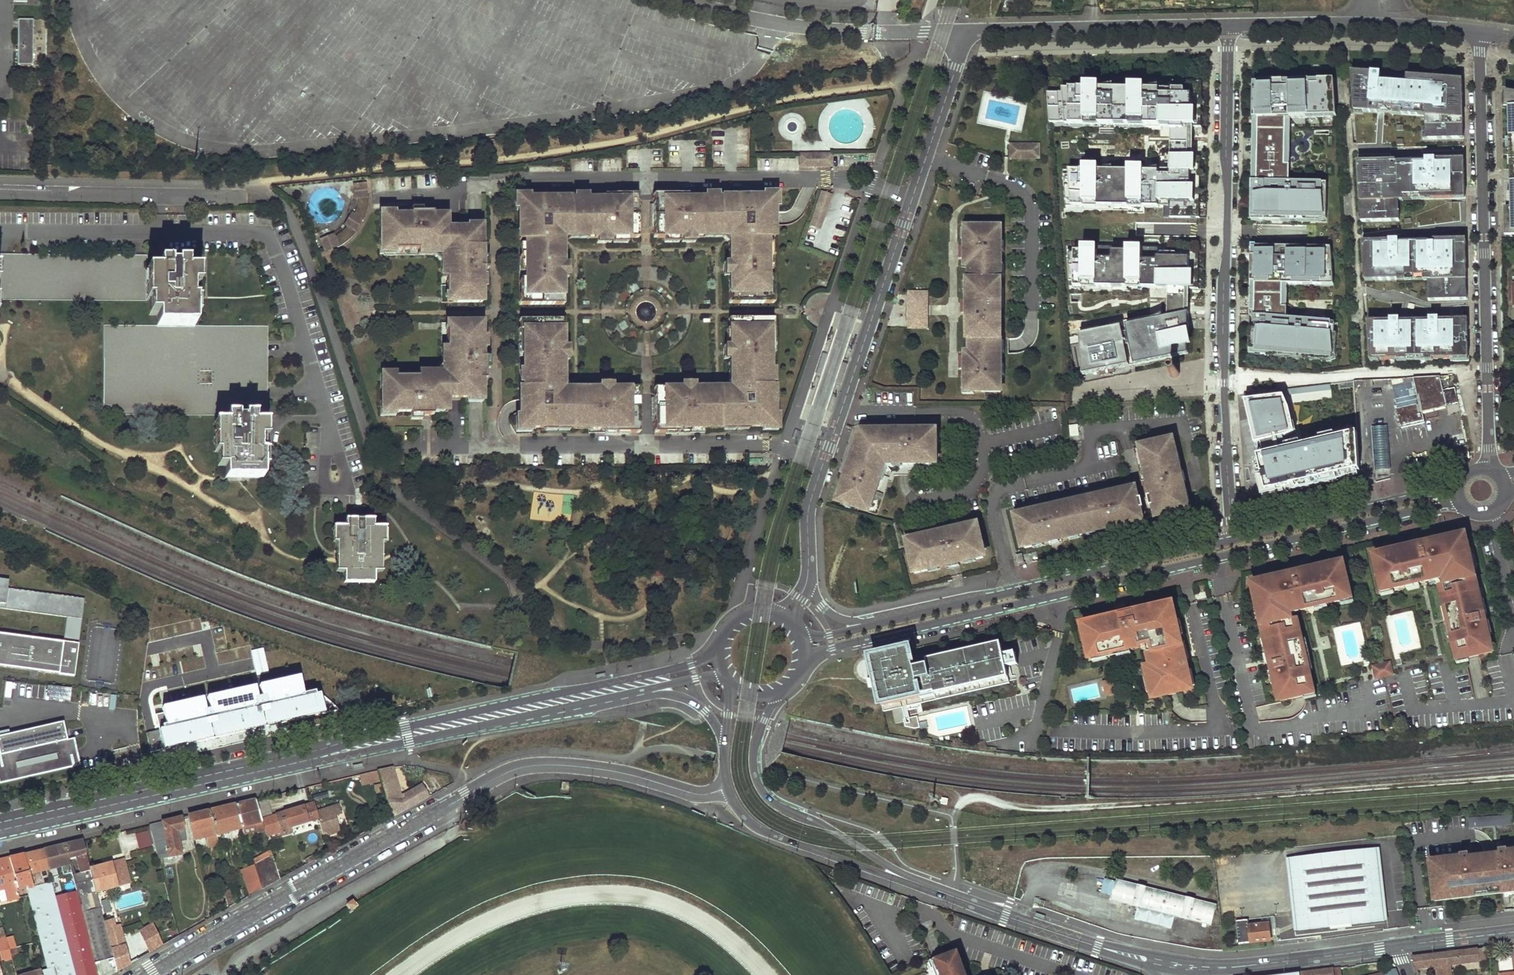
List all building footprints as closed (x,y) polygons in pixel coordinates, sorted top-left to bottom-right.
[(33,19),(18,19),(17,65),(33,65),(33,19)] [(1354,79),(1351,79),(1352,108),(1361,109),(1360,111),(1377,112),(1377,107),(1401,109),(1400,114),(1417,115),(1416,111),(1423,111),(1423,116),(1424,128),(1426,128),(1427,139),(1459,138),(1458,128),(1462,128),(1462,111),(1458,111),(1458,103),(1461,102),(1461,80),(1405,76),(1405,82),(1379,80),(1380,74),(1354,72),(1354,79)] [(1335,115),(1333,79),(1282,80),(1282,85),(1272,85),(1272,81),(1258,81),(1257,90),(1253,90),(1252,117),(1257,117),(1257,129),(1285,129),(1285,116),(1290,116),(1335,115)] [(1169,217),(1199,218),(1200,157),(1188,157),(1188,127),(1200,127),(1201,82),(1172,81),(1171,92),(1160,92),(1160,86),(1145,86),(1145,90),(1115,90),(1114,86),(1100,85),(1099,89),(1064,89),(1064,93),(1047,93),(1049,122),(1065,122),(1065,125),(1171,127),(1170,157),(1170,172),(1169,172),(1169,171),(1160,170),(1160,172),(1159,172),(1159,167),(1144,167),(1143,172),(1113,171),(1113,167),(1098,167),(1098,171),(1063,170),(1066,205),(1158,207),(1159,202),(1169,203),(1169,217)] [(1508,92),(1508,96),(1505,96),(1505,109),(1509,109),(1509,139),(1506,138),(1506,149),(1509,149),(1510,169),(1510,181),(1511,209),(1504,209),(1505,234),(1513,234),(1513,93),(1508,92)] [(1289,149),(1290,129),(1285,129),(1257,129),(1252,129),(1252,149),(1257,149),(1285,149),(1289,149)] [(1038,155),(1038,143),(1011,143),(1011,155),(1038,155)] [(1252,163),(1251,189),(1256,189),(1265,189),(1265,180),(1289,181),(1289,163),(1284,163),(1285,149),(1257,149),(1256,163),(1252,163)] [(1389,161),(1356,162),(1356,169),(1363,168),(1363,170),(1363,180),(1357,180),(1359,202),(1364,201),(1364,211),(1360,212),(1360,222),(1398,221),(1398,211),(1393,211),(1393,195),(1420,194),(1421,199),(1454,198),(1454,185),(1464,184),(1463,169),(1458,169),(1458,159),(1420,160),(1420,161),(1420,165),(1390,166),(1389,162),(1389,161)] [(1265,189),(1256,189),(1256,193),(1265,191),(1271,191),(1271,185),(1279,186),(1279,185),(1316,186),(1316,192),(1326,192),(1327,181),(1289,181),(1265,180),(1265,189)] [(365,184),(356,185),(357,197),(357,202),(356,206),(355,210),(353,215),(361,219),(361,220),(362,221),(363,219),(366,212),(367,207),(368,200),(368,196),(366,196),(365,184)] [(1464,184),(1454,185),(1454,198),(1464,198),(1464,184)] [(1326,219),(1326,192),(1316,192),(1316,186),(1279,185),(1279,186),(1279,192),(1271,191),(1265,191),(1256,193),(1251,194),(1251,219),(1260,219),(1259,224),(1280,224),(1280,218),(1326,219)] [(820,230),(831,196),(820,193),(812,219),(810,226),(820,230)] [(518,210),(519,305),(563,305),(563,244),(558,240),(564,234),(569,238),(613,238),(613,243),(627,243),(627,238),(638,238),(638,194),(570,195),(570,198),(529,199),(529,195),(514,195),(514,210),(518,210)] [(732,239),(728,243),(728,304),(773,303),(773,219),(772,209),(776,209),(776,194),(761,194),(761,197),(720,198),(720,194),(653,194),(653,238),(663,238),(663,243),(678,243),(678,238),(722,237),(726,233),(732,239)] [(1397,199),(1421,199),(1420,194),(1393,195),(1393,211),(1398,211),(1397,199)] [(484,288),(484,246),(482,246),(482,225),(467,225),(466,229),(446,229),(446,215),(432,215),(432,213),(421,213),(410,213),(410,216),(394,216),(394,213),(379,213),(379,228),(383,228),(383,236),(383,239),(379,239),(379,254),(383,254),(383,256),(434,255),(440,262),(440,303),(481,303),(481,288),(484,288)] [(353,215),(347,226),(355,230),(361,220),(361,219),(353,215)] [(334,238),(322,243),(325,251),(337,246),(338,248),(340,247),(344,244),(346,242),(350,238),(355,233),(356,232),(355,230),(347,226),(345,228),(344,230),(338,235),(334,238)] [(1000,227),(965,227),(965,247),(965,260),(965,266),(969,266),(969,280),(967,280),(967,303),(967,316),(967,325),(969,325),(969,353),(965,353),(965,358),(965,371),(965,392),(1001,392),(1001,384),(1000,384),(1000,376),(999,376),(998,354),(999,354),(999,350),(1000,350),(1000,306),(997,306),(997,280),(1000,280),(1000,270),(999,270),(999,265),(998,265),(998,242),(999,242),(999,235),(1000,235),(1000,227)] [(726,233),(722,237),(728,243),(732,239),(726,233)] [(569,238),(564,234),(558,240),(563,244),(569,238)] [(1362,242),(1362,249),(1367,248),(1367,258),(1363,259),(1364,276),(1397,276),(1397,272),(1432,271),(1432,290),(1428,290),(1428,300),(1466,299),(1466,270),(1460,270),(1460,259),(1465,259),(1465,252),(1459,252),(1459,246),(1465,246),(1465,240),(1433,240),(1433,242),(1398,242),(1398,241),(1389,241),(1390,246),(1383,246),(1383,241),(1362,242)] [(1083,375),(1188,352),(1189,313),(1185,313),(1186,288),(1198,289),(1199,243),(1169,243),(1168,258),(1157,257),(1157,248),(1142,247),(1141,252),(1112,250),(1112,247),(1097,247),(1097,251),(1067,250),(1070,287),(1168,288),(1167,317),(1162,318),(1161,312),(1153,314),(1154,320),(1114,327),(1113,324),(1099,326),(1100,331),(1080,336),(1083,375)] [(1332,283),(1330,255),(1321,255),(1321,250),(1311,250),(1311,255),(1301,255),(1301,250),(1290,250),(1290,254),(1280,254),(1280,250),(1256,249),(1255,249),(1255,259),(1250,258),(1250,285),(1255,285),(1254,298),(1282,299),(1282,287),(1287,287),(1302,287),(1302,282),(1312,282),(1312,288),(1321,288),(1321,283),(1332,283)] [(0,255),(0,299),(144,301),(145,271),(145,256),(0,255)] [(159,271),(148,271),(148,301),(150,301),(150,316),(156,316),(156,327),(103,327),(102,414),(227,415),(227,423),(219,423),(218,453),(222,453),(221,467),(227,468),(227,478),(264,478),(264,452),(260,452),(261,438),(264,438),(264,423),(255,422),(255,415),(267,415),(268,327),(194,327),(194,300),(191,300),(191,286),(194,286),(194,271),(185,272),(185,264),(175,264),(175,267),(169,267),(169,264),(159,264),(159,271)] [(1397,272),(1397,276),(1428,276),(1428,290),(1432,290),(1432,271),(1397,272)] [(927,292),(909,291),(909,306),(927,306),(927,292)] [(1287,310),(1287,299),(1282,299),(1254,298),(1249,298),(1249,310),(1254,310),(1287,310)] [(1287,318),(1287,310),(1254,310),(1254,319),(1253,319),(1253,325),(1254,325),(1266,325),(1266,318),(1287,318)] [(927,312),(909,312),(908,327),(926,327),(927,312)] [(1337,335),(1338,324),(1287,320),(1287,318),(1266,318),(1266,325),(1254,325),(1254,330),(1263,329),(1273,330),(1274,323),(1291,325),(1290,331),(1297,332),(1297,325),(1303,326),(1302,332),(1309,333),(1309,326),(1330,328),(1330,334),(1337,335)] [(773,319),(728,319),(728,346),(729,359),(728,359),(728,382),(732,387),(728,391),(723,387),(694,387),(694,388),(681,388),(654,388),(654,433),(705,433),(705,428),(721,428),(721,427),(762,427),(762,431),(777,431),(777,415),(774,415),(773,319)] [(1432,359),(1451,358),(1451,356),(1468,356),(1468,342),(1466,342),(1466,337),(1467,337),(1467,322),(1454,322),(1454,320),(1438,320),(1438,319),(1430,319),(1430,320),(1405,321),(1405,326),(1399,326),(1399,321),(1399,320),(1390,320),(1390,321),(1375,321),(1375,325),(1367,325),(1370,357),(1378,357),(1378,360),(1397,359),(1397,357),(1432,357),(1432,359)] [(564,360),(564,346),(563,320),(519,320),(519,401),(519,406),(519,416),(515,416),(515,432),(531,432),(531,428),(558,428),(569,428),(572,428),(572,429),(588,429),(588,433),(639,433),(639,388),(612,388),(598,388),(599,387),(569,388),(565,392),(560,387),(564,383),(564,360)] [(486,402),(486,369),(485,357),(485,337),(482,337),(482,323),(441,323),(441,365),(434,372),(383,372),(383,373),(380,374),(380,388),(384,388),(384,401),(380,401),(380,416),(395,416),(395,412),(411,412),(411,416),(421,416),(433,415),(433,413),(447,413),(447,398),(468,398),(468,402),(486,402)] [(1254,330),(1249,330),(1249,350),(1258,351),(1258,356),(1267,357),(1268,351),(1335,356),(1337,335),(1330,334),(1330,328),(1309,326),(1309,333),(1302,332),(1303,326),(1297,325),(1297,332),(1290,331),(1291,325),(1274,323),(1273,330),(1263,329),(1254,330)] [(1268,351),(1267,357),(1328,361),(1335,359),(1335,356),(1268,351)] [(818,376),(820,376),(827,355),(825,354),(821,353),(814,375),(818,376)] [(844,363),(842,363),(835,384),(838,385),(841,386),(848,364),(844,363)] [(1179,370),(1178,369),(1176,368),(1175,367),(1173,368),(1171,369),(1170,370),(1169,372),(1169,374),(1169,376),(1171,377),(1172,378),(1174,379),(1176,379),(1178,378),(1179,377),(1180,375),(1180,373),(1180,372),(1179,370)] [(1439,376),(1390,379),(1397,408),(1401,424),(1402,429),(1424,424),(1423,419),(1422,412),(1446,406),(1439,376)] [(728,382),(723,387),(728,391),(732,387),(728,382)] [(569,388),(564,383),(560,387),(565,392),(569,388)] [(1298,386),(1299,399),(1331,399),(1330,385),(1298,386)] [(1456,387),(1444,390),(1447,404),(1459,401),(1456,387)] [(1299,448),(1286,388),(1244,394),(1270,491),(1357,472),(1356,435),(1299,448)] [(1389,427),(1401,424),(1397,408),(1385,411),(1389,427)] [(1071,435),(1079,434),(1078,424),(1070,425),(1071,435)] [(1387,451),(1386,426),(1371,427),(1372,452),(1374,470),(1389,468),(1387,451)] [(846,478),(838,500),(850,504),(849,506),(867,512),(870,505),(872,506),(879,487),(873,485),(874,481),(880,483),(883,475),(880,474),(884,462),(897,462),(897,464),(906,465),(906,458),(910,458),(910,465),(930,465),(930,462),(937,462),(937,443),(935,443),(935,430),(912,430),(912,434),(898,434),(898,430),(862,430),(850,465),(854,466),(849,479),(846,478)] [(1140,480),(1013,509),(1019,537),(1022,537),(1025,549),(1044,544),(1043,540),(1060,537),(1061,540),(1105,530),(1105,526),(1121,522),(1122,526),(1143,521),(1143,519),(1159,515),(1159,517),(1177,513),(1177,511),(1189,508),(1184,489),(1181,489),(1177,472),(1180,472),(1174,447),(1173,439),(1165,441),(1164,439),(1147,443),(1147,445),(1132,448),(1140,480)] [(854,466),(850,465),(846,478),(849,479),(854,466)] [(1358,474),(1351,475),(1354,488),(1361,486),(1358,474)] [(976,517),(905,534),(908,548),(906,549),(910,566),(912,566),(914,574),(950,566),(949,562),(963,559),(964,563),(983,558),(981,546),(983,545),(976,517)] [(372,521),(345,521),(345,529),(337,529),(337,544),(340,544),(340,573),(344,573),(344,584),(374,584),(374,573),(378,573),(378,544),(381,544),(381,529),(372,529),(372,521)] [(1383,555),(1375,557),(1377,567),(1376,568),(1378,580),(1382,580),(1384,591),(1405,586),(1405,588),(1415,586),(1415,584),(1421,583),(1420,579),(1425,578),(1426,582),(1435,580),(1435,578),(1446,576),(1449,584),(1444,585),(1446,595),(1447,595),(1449,600),(1444,601),(1447,614),(1445,614),(1446,616),(1449,615),(1451,622),(1447,622),(1450,633),(1451,633),(1454,645),(1457,645),(1460,660),(1492,652),(1483,616),(1480,617),(1478,609),(1483,608),(1482,606),(1481,606),(1473,570),(1471,571),(1468,559),(1470,558),(1467,545),(1458,548),(1455,538),(1440,542),(1419,547),(1420,550),(1412,551),(1412,549),(1411,548),(1395,551),(1396,552),(1383,555)] [(1265,592),(1255,594),(1258,607),(1260,606),(1263,619),(1261,619),(1269,655),(1268,655),(1268,657),(1273,656),(1275,664),(1272,665),(1280,701),(1311,694),(1307,679),(1311,678),(1308,666),(1309,666),(1307,655),(1303,656),(1302,649),(1305,649),(1305,647),(1303,647),(1300,634),(1295,635),(1294,630),(1296,630),(1293,619),(1289,620),(1287,612),(1299,610),(1299,611),(1308,609),(1307,605),(1313,604),(1314,608),(1320,606),(1320,608),(1330,606),(1329,604),(1350,600),(1347,588),(1350,587),(1347,575),(1346,575),(1343,564),(1334,566),(1322,569),(1322,568),(1306,572),(1306,573),(1306,576),(1299,578),(1299,575),(1278,580),(1278,579),(1263,582),(1265,592)] [(662,577),(661,569),(653,570),(654,578),(662,577)] [(6,604),(8,589),(9,580),(0,579),(0,604),(6,604)] [(85,599),(8,589),(6,609),(66,617),(83,619),(85,599)] [(164,619),(168,604),(156,600),(152,615),(164,619)] [(172,603),(166,614),(180,621),(185,610),(172,603)] [(1116,617),(1082,624),(1090,658),(1140,647),(1139,646),(1152,642),(1154,651),(1148,653),(1151,666),(1146,667),(1153,698),(1192,689),(1186,660),(1182,661),(1180,653),(1184,653),(1174,610),(1165,612),(1164,606),(1153,608),(1153,610),(1143,612),(1142,611),(1127,614),(1127,618),(1117,620),(1116,617)] [(83,619),(66,617),(63,642),(79,644),(83,619)] [(0,634),(0,667),(75,677),(79,644),(63,642),(0,634)] [(877,660),(888,711),(892,710),(895,724),(904,722),(905,727),(915,729),(919,728),(917,716),(904,719),(901,708),(1022,680),(1013,641),(927,660),(928,666),(915,669),(910,648),(890,653),(891,657),(877,660)] [(888,711),(877,660),(891,657),(890,653),(871,657),(875,677),(876,682),(877,687),(883,712),(888,711)] [(1390,664),(1373,668),(1375,674),(1376,674),(1378,679),(1384,677),(1391,675),(1390,671),(1392,670),(1390,664)] [(869,689),(877,687),(876,682),(875,677),(867,679),(868,684),(869,689)] [(304,696),(301,678),(164,709),(168,726),(162,727),(163,731),(160,732),(164,751),(340,711),(320,692),(304,696)] [(1114,680),(1101,683),(1104,696),(1117,693),(1114,680)] [(115,706),(116,697),(97,694),(96,704),(115,706)] [(78,767),(73,740),(66,741),(62,723),(0,736),(0,784),(78,767)] [(390,769),(375,773),(378,783),(391,819),(427,799),(421,788),(402,797),(403,800),(400,802),(391,769),(390,769)] [(375,773),(359,777),(361,787),(378,783),(375,773)] [(243,803),(234,805),(242,830),(242,831),(255,828),(256,832),(256,833),(263,831),(253,801),(243,803)] [(218,809),(208,812),(215,836),(242,830),(234,805),(218,809)] [(311,806),(275,817),(281,837),(290,834),(288,828),(316,821),(314,815),(311,806)] [(337,808),(314,815),(316,821),(322,840),(339,835),(334,820),(340,818),(337,808)] [(208,812),(185,817),(191,842),(205,839),(215,837),(215,836),(208,812)] [(1513,825),(1512,817),(1469,820),(1470,828),(1513,825)] [(179,818),(147,826),(156,860),(179,856),(176,843),(184,842),(179,818)] [(147,830),(135,833),(138,848),(150,845),(147,830)] [(215,837),(205,839),(207,848),(218,846),(215,837)] [(70,844),(61,846),(65,861),(73,859),(79,875),(70,878),(74,891),(92,964),(111,959),(102,924),(94,894),(89,874),(88,870),(80,842),(70,844)] [(56,847),(41,851),(46,871),(49,884),(52,897),(60,895),(58,888),(55,877),(56,877),(54,869),(59,867),(61,876),(63,875),(65,886),(67,893),(74,891),(70,878),(65,861),(61,846),(56,847)] [(1375,848),(1288,859),(1298,932),(1384,921),(1375,848)] [(1461,858),(1439,860),(1440,866),(1431,867),(1434,896),(1443,895),(1444,900),(1466,898),(1466,894),(1511,889),(1512,893),(1513,892),(1513,851),(1508,852),(1507,849),(1499,850),(1499,853),(1489,854),(1469,856),(1469,853),(1460,854),(1461,858)] [(31,853),(23,855),(30,885),(31,889),(33,888),(41,886),(37,873),(46,871),(41,851),(31,853)] [(269,852),(252,862),(253,866),(261,890),(278,881),(269,852)] [(14,857),(6,859),(15,891),(15,893),(20,891),(15,874),(20,873),(24,887),(30,885),(23,855),(14,857)] [(3,891),(5,902),(17,899),(15,893),(15,891),(6,859),(0,860),(0,891),(3,891)] [(121,863),(111,865),(117,888),(127,885),(121,863)] [(111,865),(88,870),(89,874),(94,894),(117,888),(111,865)] [(253,866),(239,872),(248,897),(261,890),(253,866)] [(1215,905),(1118,881),(1113,900),(1210,925),(1215,905)] [(33,888),(55,974),(73,974),(52,897),(49,884),(41,886),(33,888)] [(65,886),(58,888),(60,895),(67,893),(65,886)] [(25,890),(26,896),(46,971),(39,973),(40,974),(55,974),(33,888),(31,889),(25,890)] [(1466,894),(1466,898),(1512,893),(1511,889),(1466,894)] [(224,892),(228,905),(235,903),(231,890),(224,892)] [(67,893),(87,974),(95,974),(92,964),(74,891),(67,893)] [(60,895),(80,974),(87,974),(67,893),(60,895)] [(52,897),(73,974),(80,974),(60,895),(52,897)] [(26,896),(17,899),(39,973),(46,971),(26,896)] [(358,907),(353,901),(347,905),(351,910),(358,907)] [(119,945),(122,944),(119,935),(120,935),(118,927),(113,929),(111,921),(102,924),(111,959),(115,973),(128,965),(122,947),(119,948),(119,945)] [(1268,923),(1249,925),(1251,943),(1270,941),(1268,923)] [(135,934),(147,954),(161,946),(149,925),(135,934)] [(0,945),(0,962),(2,961),(10,959),(9,958),(7,950),(6,948),(2,933),(2,932),(0,932),(0,943),(1,945),(0,945)] [(1479,949),(1480,960),(1487,960),(1486,948),(1479,949)] [(1413,957),(1417,968),(1435,966),(1450,964),(1480,960),(1479,949),(1413,957)] [(941,953),(928,958),(930,963),(943,958),(941,953)] [(958,953),(943,958),(930,963),(934,972),(935,974),(966,974),(958,953)] [(1435,966),(1436,974),(1450,974),(1452,974),(1450,964),(1435,966)] [(1341,967),(1301,972),(1301,974),(1342,974),(1341,967)]
